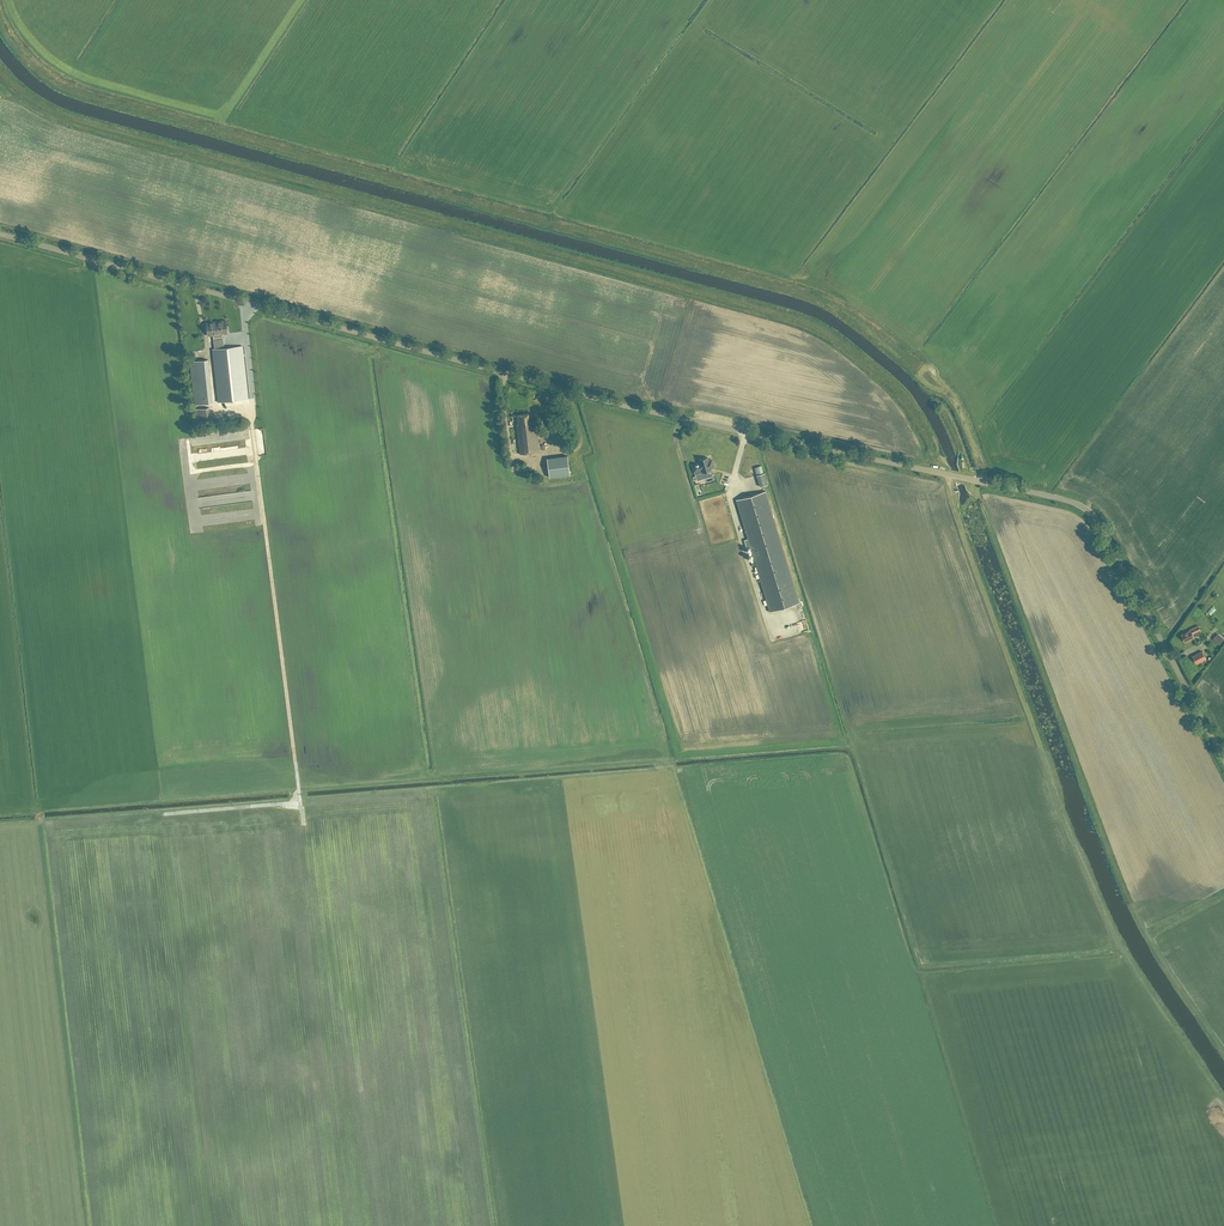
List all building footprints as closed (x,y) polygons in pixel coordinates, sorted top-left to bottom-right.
[(225,401),(249,399),(243,346),(224,348),(223,334),(228,333),(227,320),(217,321),(225,401)] [(225,401),(217,321),(207,322),(208,335),(213,335),(215,349),(213,349),(218,402),(225,401)] [(195,405),(213,403),(208,360),(190,362),(195,405)] [(195,409),(197,424),(211,422),(210,407),(195,409)] [(520,454),(539,452),(535,422),(529,423),(528,413),(517,415),(518,424),(516,424),(520,454)] [(191,437),(192,445),(201,444),(200,440),(210,439),(210,436),(191,437)] [(246,445),(237,446),(237,455),(246,454),(246,445)] [(549,477),(570,475),(567,456),(547,458),(549,477)] [(714,467),(712,460),(709,461),(707,457),(699,460),(700,464),(699,464),(699,463),(692,465),(694,472),(694,471),(695,475),(711,470),(711,468),(714,467)] [(764,473),(757,475),(760,486),(768,484),(764,473)] [(766,491),(736,500),(770,611),(799,602),(766,491)] [(807,618),(801,619),(804,632),(810,631),(807,618)] [(1191,630),(1182,634),(1185,642),(1195,637),(1194,637),(1202,633),(1201,631),(1201,630),(1199,626),(1190,630),(1191,630)] [(1223,638),(1219,632),(1214,637),(1219,643),(1223,638)] [(1203,651),(1193,656),(1197,663),(1206,658),(1203,651)]
